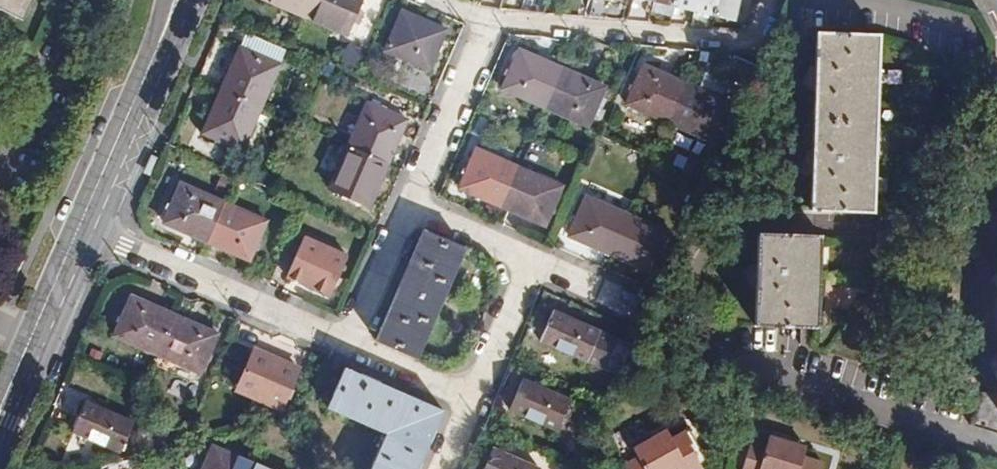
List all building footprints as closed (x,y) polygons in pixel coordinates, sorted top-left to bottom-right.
[(19,9),(24,0),(1,0),(19,9)] [(313,0),(269,0),(306,16),(313,0)] [(306,16),(348,35),(363,0),(313,0),(306,16)] [(588,21),(605,22),(611,0),(593,0),(588,21)] [(605,22),(620,23),(626,0),(611,0),(605,22)] [(671,8),(692,13),(695,0),(673,0),(671,8)] [(712,18),(717,0),(695,0),(692,13),(712,18)] [(712,18),(733,23),(739,0),(717,0),(712,18)] [(671,8),(651,3),(648,14),(668,19),(671,8)] [(445,31),(401,12),(384,51),(427,70),(436,51),(445,31)] [(812,34),(811,71),(811,93),(810,154),(809,178),(808,212),(869,213),(874,35),(812,34)] [(222,91),(261,109),(281,65),(242,47),(222,91)] [(543,108),(560,69),(519,51),(502,89),(543,108)] [(664,122),(682,83),(640,65),(623,103),(664,122)] [(601,88),(560,69),(543,108),(584,127),(601,88)] [(811,93),(811,71),(804,70),(797,86),(811,93)] [(725,102),(682,83),(664,122),(708,142),(725,102)] [(243,151),(261,109),(222,91),(204,134),(243,151)] [(348,148),(386,165),(396,142),(405,121),(367,103),(348,148)] [(375,189),(386,165),(348,148),(329,189),(368,206),(375,189)] [(457,188),(500,207),(517,168),(475,149),(457,188)] [(794,170),(809,178),(810,154),(804,152),(794,170)] [(517,168),(500,207),(541,226),(559,187),(517,168)] [(163,223),(206,241),(223,203),(181,185),(163,223)] [(565,236),(606,254),(623,215),(582,197),(565,236)] [(223,203),(206,241),(249,260),(266,222),(223,203)] [(623,215),(606,254),(649,273),(666,234),(623,215)] [(413,357),(462,250),(422,233),(399,285),(374,340),(413,357)] [(755,235),(754,267),(753,292),(752,328),(815,329),(817,237),(755,235)] [(345,257),(303,238),(286,277),(329,295),(345,257)] [(753,292),(754,267),(739,273),(746,291),(753,292)] [(159,350),(176,310),(134,292),(117,332),(159,350)] [(221,330),(176,310),(159,350),(203,370),(221,330)] [(619,377),(632,348),(553,310),(540,340),(619,377)] [(300,365),(257,346),(240,386),(283,406),(300,365)] [(345,368),(328,408),(384,433),(369,468),(416,468),(442,411),(345,368)] [(569,400),(523,379),(510,408),(556,430),(569,400)] [(981,391),(972,429),(996,436),(996,392),(981,391)] [(135,424),(87,402),(75,432),(122,453),(135,424)] [(651,442),(632,452),(636,461),(622,468),(623,468),(707,468),(689,435),(670,445),(656,452),(651,442)] [(666,435),(651,442),(656,452),(670,445),(666,435)] [(790,448),(769,442),(766,452),(752,448),(746,468),(825,468),(804,462),(788,458),(790,448)] [(257,465),(215,446),(205,468),(255,468),(257,465)] [(492,448),(483,468),(538,468),(539,468),(492,448)] [(807,452),(790,448),(788,458),(804,462),(807,452)]
